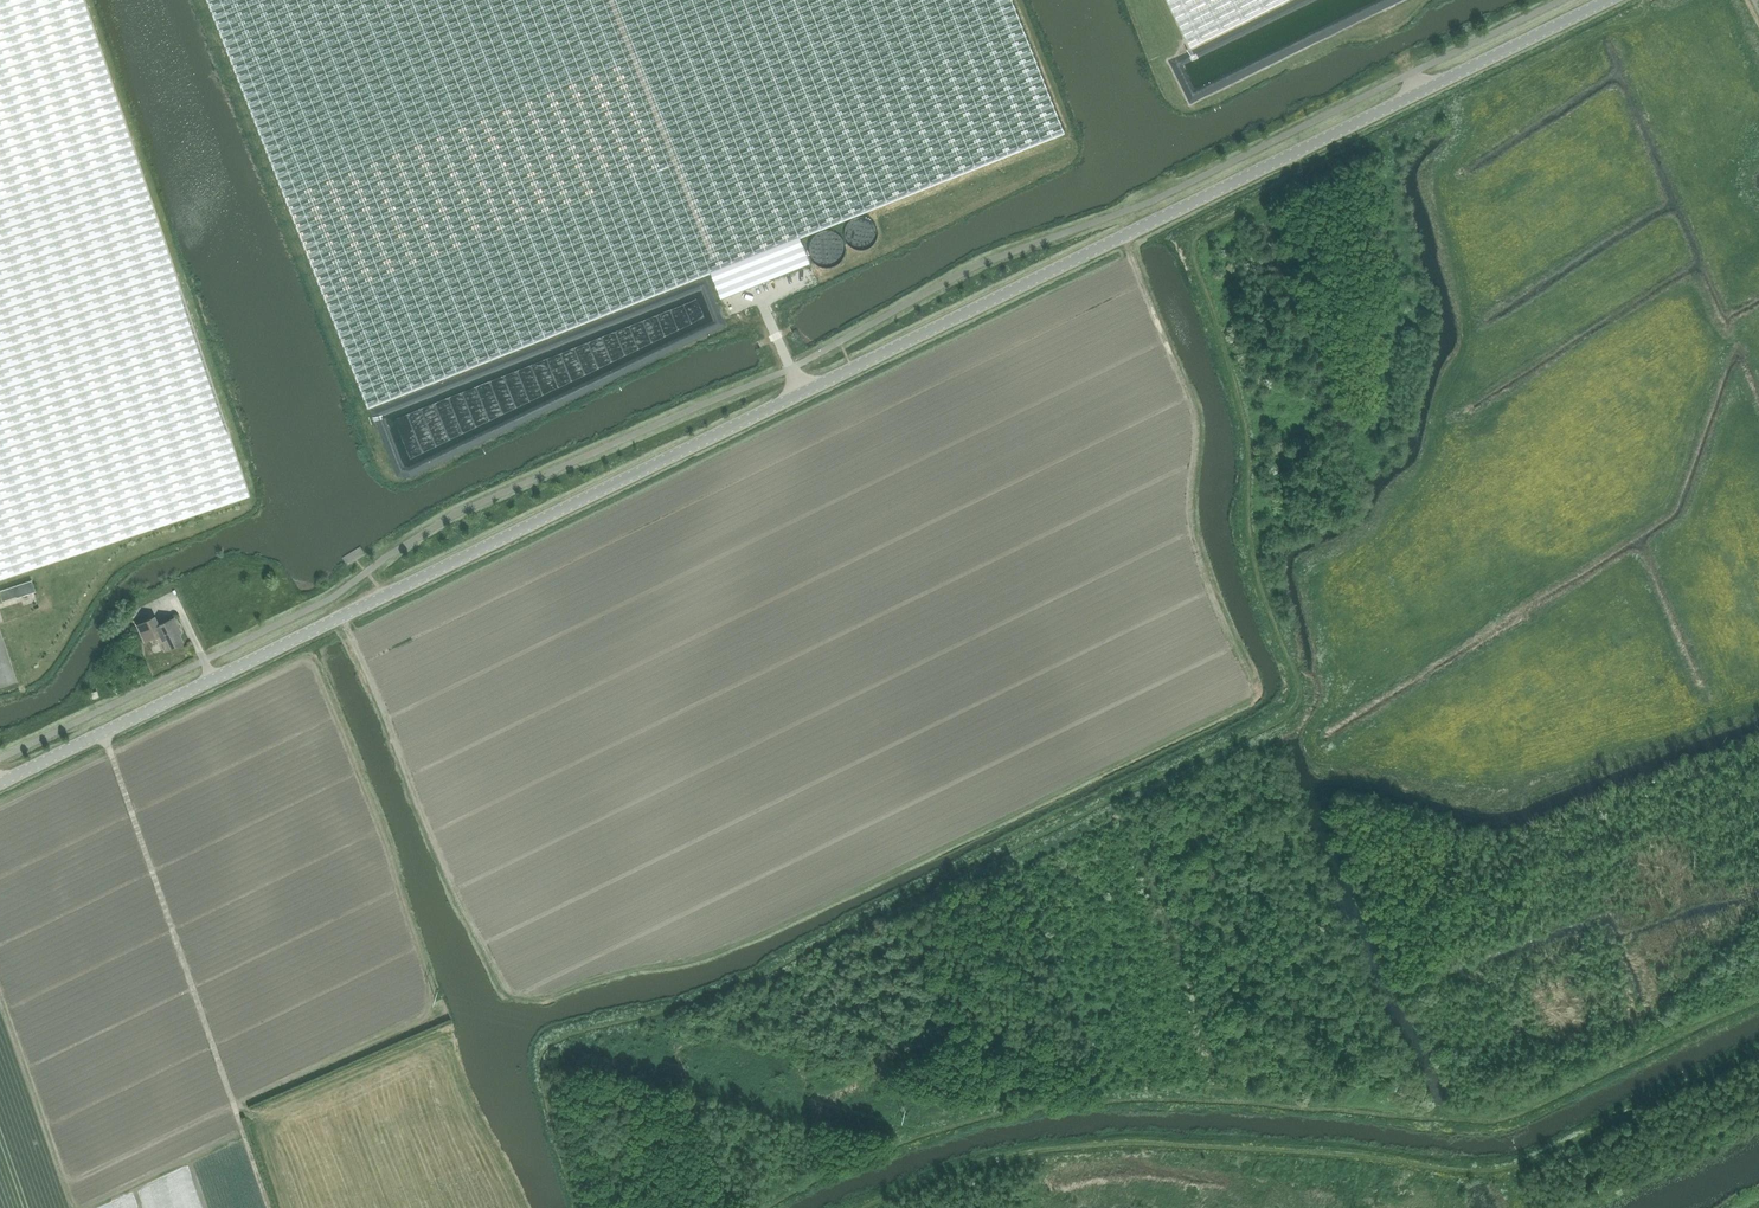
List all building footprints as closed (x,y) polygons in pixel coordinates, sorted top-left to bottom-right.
[(248,495),(83,0),(0,0),(0,578),(248,495)] [(368,406),(711,270),(721,296),(810,261),(800,235),(1063,132),(1012,0),(208,0),(368,406)] [(1286,0),(1168,0),(1191,47),(1286,0)] [(859,488),(863,486),(850,456),(846,458),(859,488)] [(17,597),(16,596),(33,590),(30,581),(32,581),(31,580),(0,590),(0,594),(2,601),(16,597),(16,598),(17,597)] [(173,618),(156,626),(152,618),(137,625),(145,641),(157,635),(165,651),(182,642),(176,628),(178,627),(173,618)]
